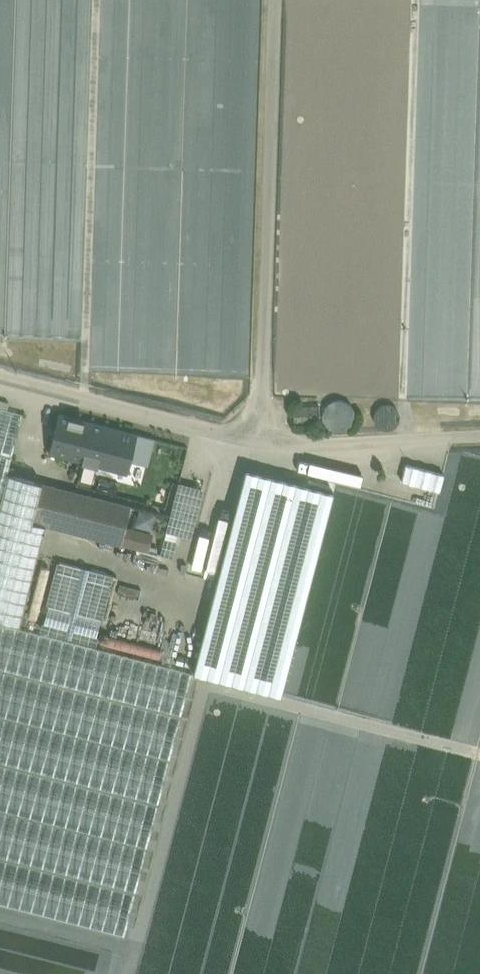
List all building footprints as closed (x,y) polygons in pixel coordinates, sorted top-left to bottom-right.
[(319,405),(294,405),(294,423),(319,423),(319,405)] [(11,457),(22,413),(0,407),(0,454),(11,457)] [(92,423),(59,414),(50,451),(83,460),(92,423)] [(135,434),(92,422),(92,423),(83,460),(126,471),(135,434)] [(139,446),(134,464),(150,468),(155,450),(139,446)] [(0,454),(0,501),(7,473),(11,457),(0,454)] [(444,473),(406,463),(401,480),(439,490),(444,473)] [(245,467),(199,672),(287,691),(333,487),(245,467)] [(7,473),(0,501),(0,623),(19,627),(45,524),(32,521),(42,482),(7,473)] [(166,526),(190,533),(204,487),(180,480),(166,526)] [(131,505),(42,482),(32,521),(45,524),(121,544),(126,526),(131,505)] [(126,526),(121,544),(145,550),(150,532),(126,526)] [(39,562),(26,613),(35,616),(48,564),(39,562)] [(124,937),(192,672),(19,627),(0,623),(0,905),(124,937)] [(156,646),(103,632),(100,643),(153,657),(156,646)]
